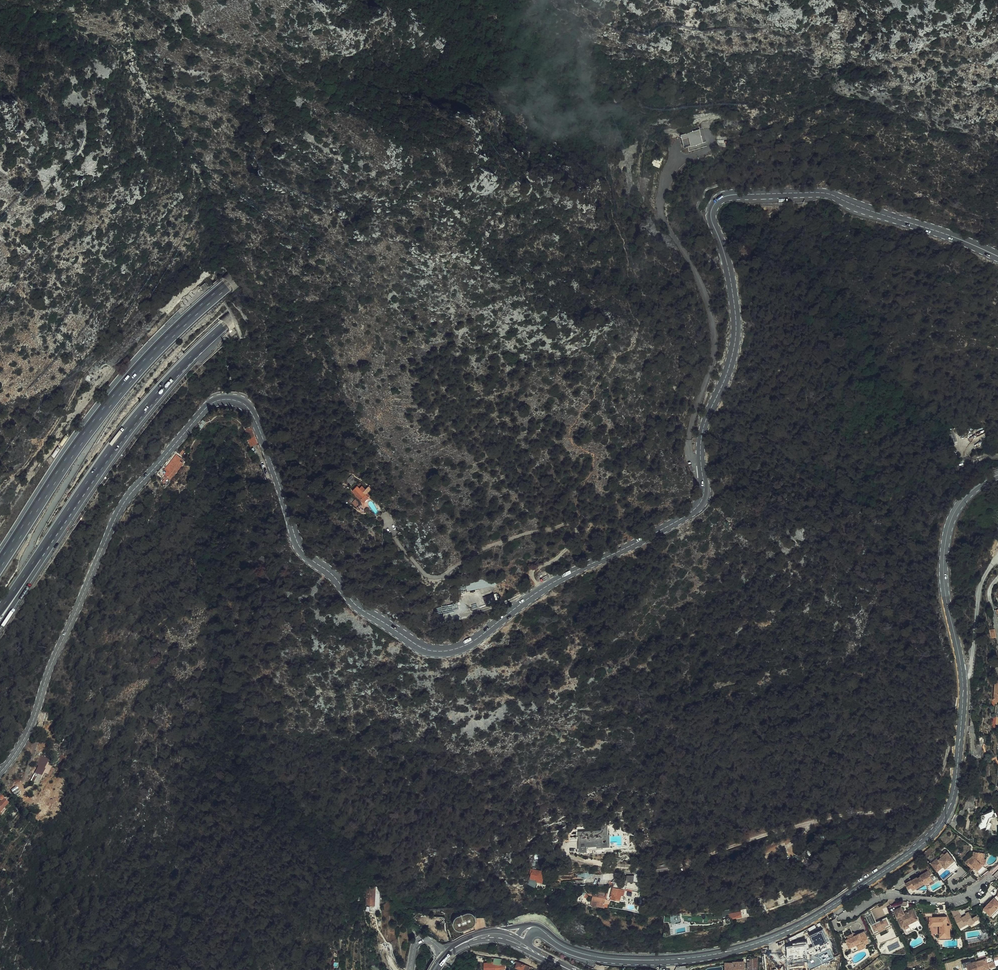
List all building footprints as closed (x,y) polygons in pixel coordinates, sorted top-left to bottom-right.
[(679,134),(683,147),(701,141),(697,128),(679,134)] [(662,158),(653,155),(650,165),(658,168),(662,158)] [(248,439),(256,436),(251,425),(244,429),(248,439)] [(256,436),(248,439),(251,446),(258,443),(256,436)] [(182,459),(175,456),(163,470),(166,473),(164,474),(170,479),(182,464),(180,462),(182,459)] [(356,477),(352,472),(347,475),(352,482),(356,477)] [(365,487),(366,484),(359,478),(352,486),(365,498),(370,492),(365,487)] [(363,499),(358,503),(365,509),(370,505),(363,499)] [(50,761),(44,757),(35,774),(34,774),(30,781),(35,785),(40,776),(43,777),(46,770),(46,769),(50,761)] [(2,800),(0,803),(0,815),(11,803),(5,797),(5,796),(4,795),(3,794),(2,794),(1,794),(0,795),(0,799),(1,800),(2,800)] [(976,796),(969,794),(967,801),(974,803),(976,796)] [(984,813),(982,812),(979,821),(981,822),(979,826),(980,829),(983,830),(986,829),(990,818),(994,816),(995,813),(994,810),(993,810),(984,813)] [(609,850),(608,830),(577,832),(578,851),(586,850),(586,851),(609,850)] [(945,869),(948,869),(950,872),(951,873),(956,869),(954,867),(958,864),(945,850),(930,863),(937,870),(943,865),(945,869)] [(972,856),(965,861),(972,868),(973,866),(975,868),(977,870),(976,871),(981,876),(989,870),(984,865),(981,864),(983,858),(985,854),(973,851),(972,856)] [(923,883),(924,884),(925,883),(932,879),(929,874),(932,872),(927,866),(921,869),(923,872),(921,874),(917,877),(916,876),(905,883),(908,888),(911,886),(914,884),(916,887),(923,883)] [(544,870),(528,868),(526,876),(535,878),(534,879),(540,880),(542,873),(544,874),(544,870)] [(929,874),(932,879),(925,883),(926,886),(938,880),(933,872),(932,872),(929,874)] [(621,892),(624,893),(624,889),(612,888),(610,898),(620,900),(621,895),(621,892)] [(375,891),(367,891),(367,906),(375,906),(375,891)] [(997,907),(997,893),(997,895),(997,896),(995,899),(994,898),(991,900),(990,899),(986,903),(988,904),(983,908),(983,911),(987,912),(990,915),(994,911),(997,907)] [(609,904),(609,898),(607,898),(603,897),(604,896),(597,894),(596,896),(589,894),(588,896),(592,897),(592,901),(598,902),(597,906),(604,907),(604,906),(605,903),(609,904)] [(900,907),(893,911),(901,927),(903,925),(905,928),(919,921),(913,909),(907,912),(908,914),(906,915),(904,913),(903,914),(900,907)] [(957,908),(951,910),(954,917),(960,914),(957,908)] [(871,929),(873,934),(878,931),(879,933),(887,930),(886,928),(890,926),(886,917),(876,922),(875,922),(875,923),(874,922),(873,920),(874,920),(870,910),(863,914),(868,923),(869,922),(872,929),(871,929)] [(670,921),(670,923),(674,923),(675,924),(681,922),(679,914),(677,914),(674,914),(674,913),(673,913),(672,914),(670,915),(669,915),(669,920),(670,921)] [(960,914),(954,917),(960,927),(968,924),(969,926),(979,921),(976,916),(973,918),(969,913),(966,914),(966,915),(962,917),(960,914)] [(422,916),(419,921),(425,925),(428,920),(422,916)] [(939,936),(949,936),(949,926),(946,925),(946,918),(929,918),(929,926),(939,926),(939,936)] [(848,928),(841,931),(844,937),(851,933),(848,928)] [(863,931),(855,935),(853,936),(851,933),(844,937),(848,947),(855,944),(857,949),(864,945),(864,944),(868,941),(863,931)] [(855,944),(848,947),(851,954),(858,950),(857,949),(855,944)] [(975,961),(978,969),(989,969),(988,967),(988,965),(994,963),(993,960),(997,959),(997,955),(992,956),(985,958),(975,961)] [(383,960),(385,968),(393,966),(390,958),(383,960)] [(501,959),(494,958),(493,963),(493,964),(489,964),(488,963),(484,964),(485,969),(507,969),(507,968),(505,968),(505,964),(500,965),(500,964),(501,959)] [(748,958),(749,969),(747,969),(758,969),(758,966),(757,959),(758,959),(758,958),(757,958),(752,958),(748,958)] [(528,969),(529,965),(517,961),(515,967),(524,969),(524,968),(528,969)] [(975,961),(966,964),(968,969),(978,969),(975,961)] [(727,962),(726,969),(744,969),(744,962),(733,962),(727,962)]
